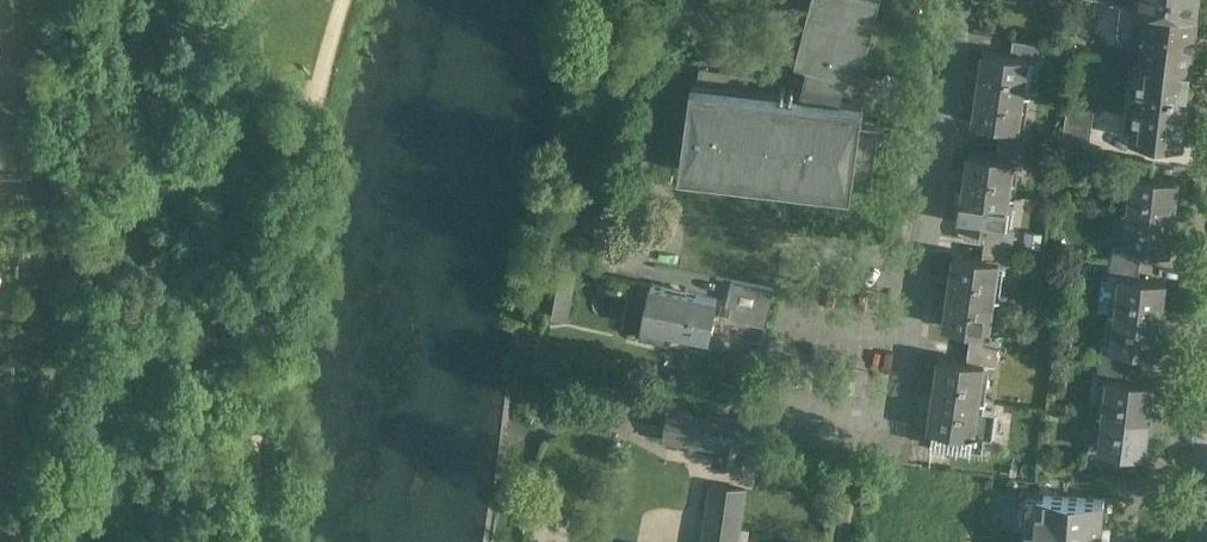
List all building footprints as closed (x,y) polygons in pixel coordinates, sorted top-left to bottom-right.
[(693,80),(682,166),(852,188),(864,102),(841,100),(848,72),(861,75),(879,0),(811,0),(796,59),(809,62),(801,94),(693,80)] [(1113,0),(1122,2),(1133,4),(1198,12),(1200,0),(1113,0)] [(1133,4),(1122,2),(1118,32),(1124,39),(1133,41),(1141,35),(1143,35),(1140,57),(1141,57),(1192,64),(1198,12),(1133,4)] [(1042,43),(1013,39),(1011,55),(1029,57),(1029,58),(1040,60),(1042,43)] [(1011,55),(984,51),(979,86),(1024,92),(1029,58),(1029,57),(1011,55)] [(1192,64),(1141,57),(1132,138),(1183,144),(1192,64)] [(1024,92),(979,86),(974,122),(1001,126),(1019,128),(1019,127),(1024,92)] [(1094,111),(1068,107),(1061,149),(1088,153),(1094,111)] [(1030,129),(1019,127),(1019,128),(1001,126),(998,141),(1027,145),(1030,129)] [(1027,145),(998,141),(996,156),(1014,159),(1014,160),(1025,162),(1027,145)] [(996,156),(969,153),(964,188),(1009,194),(1014,160),(1014,159),(996,156)] [(1178,181),(1134,175),(1129,211),(1174,217),(1178,181)] [(1009,194),(964,188),(959,223),(986,227),(1004,229),(1005,229),(1009,194)] [(1174,217),(1129,211),(1125,245),(1125,246),(1143,248),(1169,252),(1174,217)] [(1015,230),(1005,229),(1004,229),(986,227),(984,242),(1013,246),(1015,230)] [(1013,246),(984,242),(982,258),(1000,260),(1000,261),(1010,262),(1013,246)] [(1143,248),(1125,246),(1125,245),(1114,244),(1112,259),(1141,263),(1143,248)] [(982,258),(954,254),(950,289),(995,295),(1000,261),(1000,260),(982,258)] [(1141,263),(1112,259),(1110,276),(1121,277),(1121,276),(1139,278),(1141,263)] [(562,265),(552,316),(569,319),(579,268),(562,265)] [(1139,278),(1121,276),(1121,277),(1116,312),(1161,317),(1166,282),(1139,278)] [(775,286),(737,278),(730,316),(767,324),(775,286)] [(718,296),(654,283),(643,332),(671,337),(673,327),(710,334),(718,296)] [(995,295),(950,289),(945,325),(971,329),(990,331),(990,330),(1000,331),(1001,332),(1009,329),(1012,311),(1005,307),(993,306),(995,295)] [(1161,317),(1116,312),(1112,346),(1112,347),(1154,352),(1157,352),(1161,317)] [(1000,331),(990,330),(990,331),(971,329),(969,344),(998,347),(1001,332),(1000,331)] [(998,347),(969,344),(967,359),(985,362),(985,363),(996,364),(998,347)] [(1154,352),(1112,347),(1112,346),(1102,345),(1100,361),(1152,367),(1154,352)] [(967,359),(940,355),(935,390),(980,397),(985,363),(985,362),(967,359)] [(1152,367),(1100,361),(1098,376),(1108,378),(1108,377),(1151,382),(1152,367)] [(1151,382),(1108,377),(1108,378),(1105,412),(1149,418),(1153,382),(1151,382)] [(980,397),(935,390),(930,427),(934,427),(975,433),(975,431),(986,433),(986,434),(993,435),(997,409),(979,406),(980,397)] [(749,418),(670,407),(666,435),(717,442),(715,457),(741,461),(743,446),(745,446),(749,418)] [(1149,418),(1105,412),(1100,446),(1100,447),(1143,453),(1144,453),(1149,418)] [(975,433),(934,427),(932,442),(984,449),(986,434),(986,433),(975,431),(975,433)] [(1143,453),(1100,447),(1100,446),(1090,445),(1088,462),(1141,469),(1143,453)] [(714,480),(705,541),(738,541),(746,485),(714,480)] [(1024,541),(1110,541),(1111,528),(1102,527),(1105,499),(1063,496),(1064,483),(1045,481),(1044,494),(1027,493),(1024,541)] [(15,532),(0,519),(0,541),(7,541),(15,532)]
